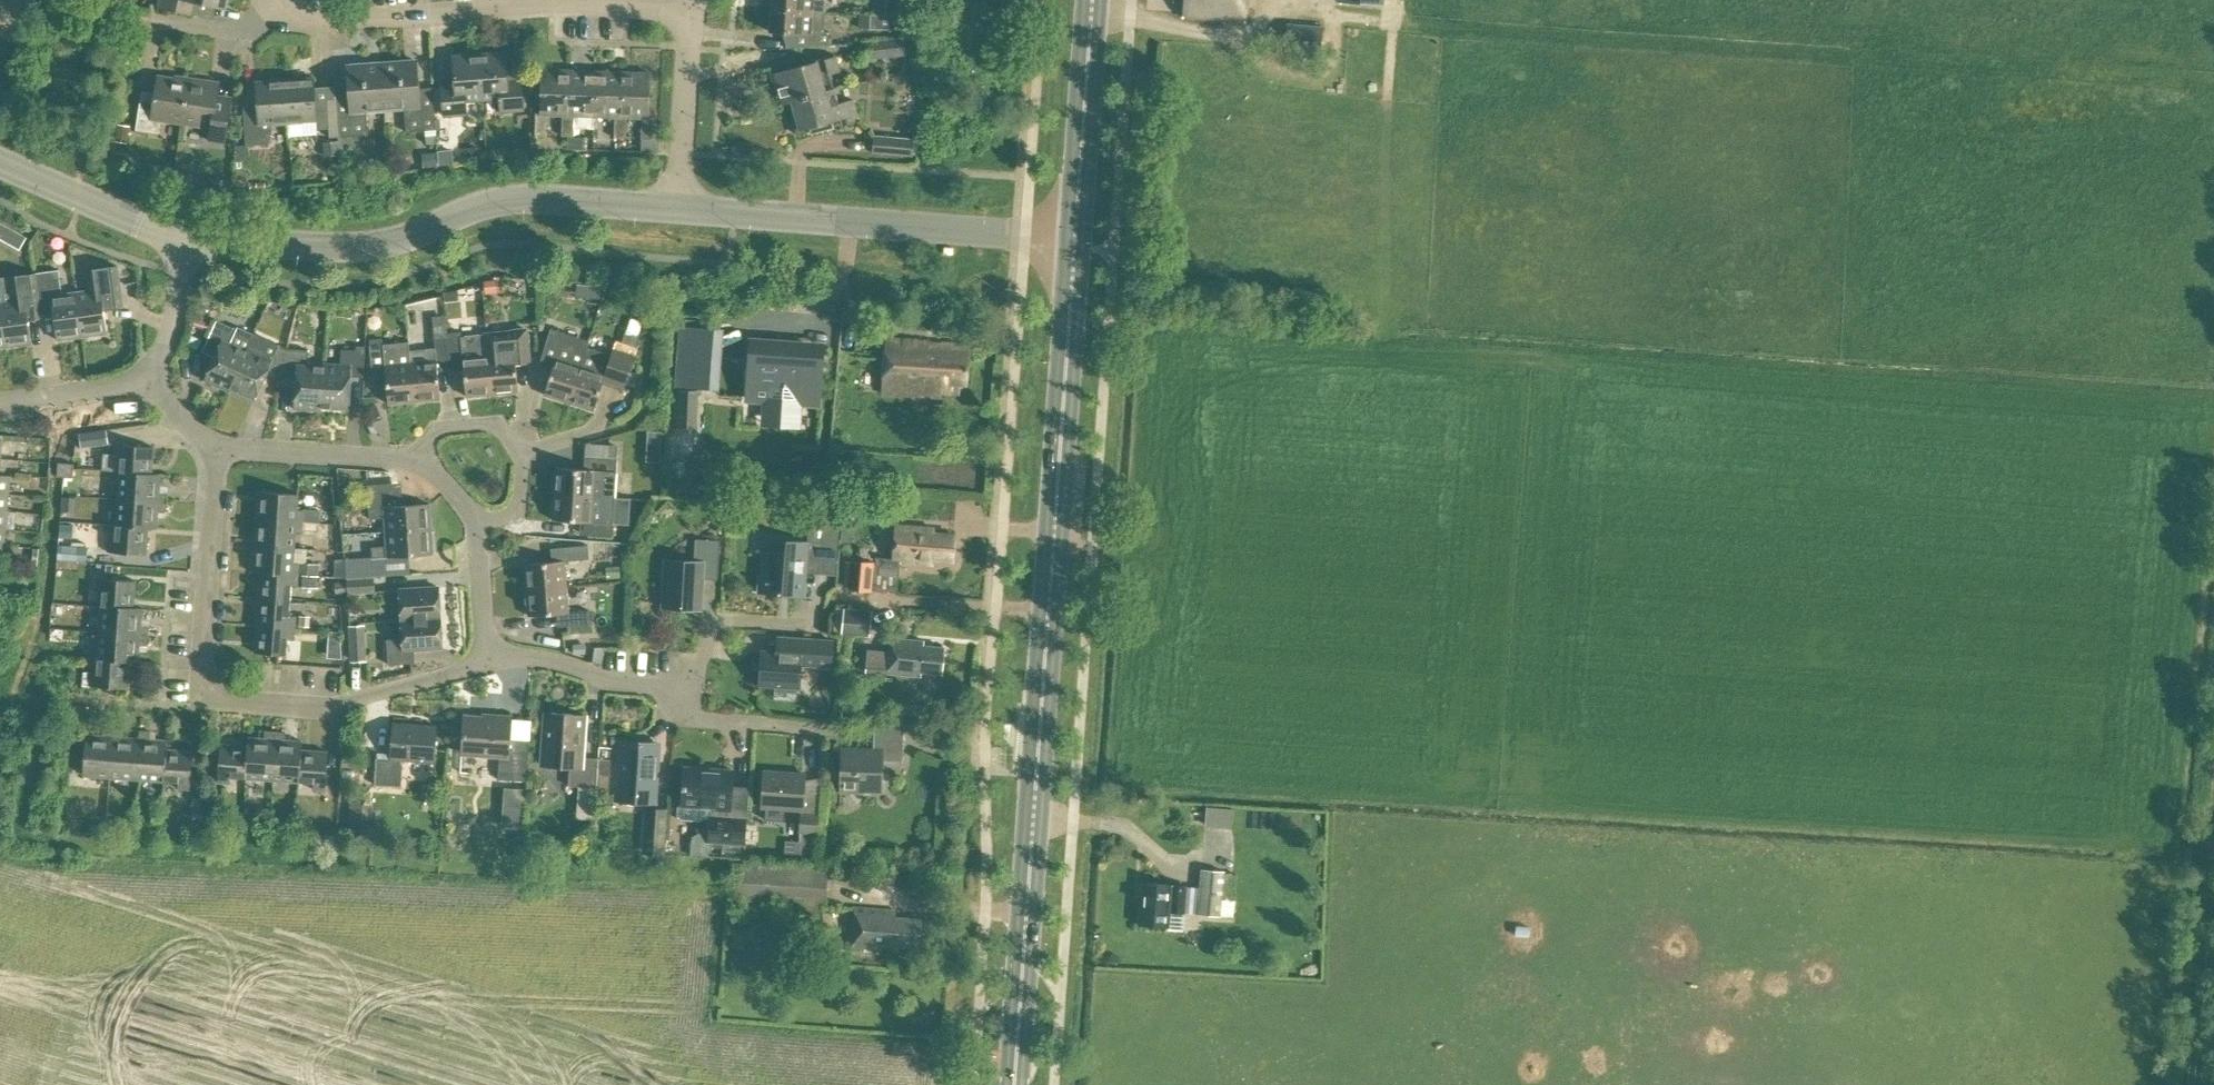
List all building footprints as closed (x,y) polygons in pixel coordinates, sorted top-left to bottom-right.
[(157,7),(191,14),(195,1),(225,8),(227,0),(158,0),(157,7)] [(771,8),(813,11),(824,12),(825,0),(772,0),(771,8)] [(873,14),(898,15),(899,0),(874,0),(873,14)] [(1246,0),(1183,0),(1181,17),(1244,22),(1246,0)] [(813,11),(771,8),(769,32),(792,33),(791,48),(828,49),(829,32),(822,32),(824,12),(813,11)] [(870,14),(869,28),(901,29),(902,16),(898,15),(873,14),(870,14)] [(1322,26),(1285,23),(1284,50),(1320,53),(1322,26)] [(867,60),(906,55),(902,38),(862,42),(867,60)] [(479,55),(482,99),(499,98),(500,111),(524,109),(522,80),(508,81),(506,53),(479,55)] [(465,100),(482,99),(479,55),(452,57),(454,85),(441,86),(443,115),(467,114),(465,100)] [(783,104),(791,101),(841,87),(841,86),(825,91),(821,76),(840,71),(835,56),(807,64),(806,61),(793,65),(791,68),(779,72),(778,68),(770,71),(773,84),(777,83),(783,104)] [(382,65),(385,109),(404,107),(406,132),(436,130),(432,88),(419,89),(417,62),(382,65)] [(366,110),(385,109),(382,65),(346,67),(348,94),(335,95),(335,100),(338,137),(368,135),(366,110)] [(568,116),(569,70),(542,70),(540,114),(535,113),(535,135),(546,136),(547,115),(562,116),(568,116)] [(587,137),(573,137),(574,116),(594,117),(596,71),(569,70),(568,116),(562,116),(561,136),(567,136),(566,149),(587,150),(587,137)] [(621,118),(622,72),(596,71),(594,117),(615,117),(614,138),(626,138),(626,118),(621,118)] [(621,118),(626,118),(642,118),(641,139),(652,139),(653,117),(648,117),(650,73),(622,72),(621,118)] [(182,123),(189,78),(176,77),(175,79),(158,76),(155,94),(142,92),(136,130),(159,133),(161,120),(182,123)] [(219,83),(189,78),(182,123),(211,128),(209,141),(224,143),(231,98),(217,96),(219,83)] [(316,129),(330,128),(330,138),(338,137),(335,100),(315,102),(314,80),(285,81),(287,121),(289,136),(317,135),(316,129)] [(246,146),(261,145),(268,144),(272,130),(271,122),(287,121),(285,81),(256,83),(258,111),(243,112),(246,146)] [(791,101),(797,121),(794,122),(797,135),(806,133),(805,129),(817,126),(821,128),(833,125),(832,122),(841,119),(843,126),(858,121),(852,100),(838,104),(834,90),(842,88),(841,87),(791,101)] [(117,123),(114,142),(127,144),(130,126),(117,123)] [(912,157),(913,139),(873,135),(872,153),(912,157)] [(338,143),(325,144),(326,157),(339,156),(338,143)] [(470,148),(467,152),(467,161),(479,160),(478,147),(470,148)] [(452,152),(437,153),(438,166),(453,165),(452,152)] [(436,155),(425,156),(425,168),(436,167),(436,155)] [(206,178),(204,192),(217,193),(218,180),(206,178)] [(235,184),(235,194),(244,194),(244,184),(235,184)] [(5,244),(12,232),(9,231),(0,226),(0,242),(5,244)] [(123,307),(121,295),(117,266),(97,269),(98,274),(88,275),(90,291),(76,292),(82,337),(107,333),(104,310),(123,307)] [(35,273),(41,314),(53,313),(57,340),(82,337),(76,292),(62,294),(59,270),(35,273)] [(35,273),(12,276),(12,280),(0,281),(0,297),(1,302),(7,347),(32,343),(28,316),(41,314),(35,273)] [(483,280),(485,293),(498,291),(496,279),(483,280)] [(458,294),(446,294),(446,304),(458,303),(458,294)] [(445,317),(432,318),(434,339),(447,338),(447,333),(445,317)] [(195,319),(193,326),(204,330),(206,322),(195,319)] [(204,380),(229,391),(248,348),(254,334),(239,327),(238,330),(216,321),(205,345),(217,350),(204,380)] [(544,394),(569,402),(587,347),(589,341),(551,329),(541,360),(554,364),(544,394)] [(486,334),(492,394),(518,391),(515,360),(528,359),(526,330),(512,332),(486,334)] [(492,394),(486,334),(461,336),(461,332),(447,333),(447,338),(450,366),(463,365),(466,396),(492,394)] [(281,375),(287,349),(254,334),(248,348),(229,391),(230,391),(231,388),(255,399),(268,370),(281,375)] [(407,341),(381,344),(380,338),(370,338),(371,345),(370,345),(372,373),(385,372),(388,404),(414,401),(411,363),(409,363),(407,341)] [(436,360),(411,363),(414,401),(440,399),(437,367),(450,366),(447,338),(434,339),(436,360)] [(967,384),(970,352),(957,351),(958,345),(887,340),(883,392),(940,396),(940,391),(959,393),(960,384),(967,384)] [(636,348),(615,341),(611,354),(587,347),(569,402),(594,410),(603,380),(623,386),(636,348)] [(355,345),(355,350),(342,350),(341,365),(324,364),(321,410),(322,410),(322,407),(349,409),(351,377),(363,377),(365,346),(355,345)] [(814,399),(818,350),(804,349),(804,353),(795,352),(795,348),(778,347),(778,351),(768,351),(768,346),(755,345),(752,389),(770,391),(769,413),(794,415),(795,397),(814,399)] [(321,410),(324,364),(323,364),(323,366),(307,365),(308,350),(287,349),(281,375),(296,376),(294,409),(321,410)] [(723,363),(678,360),(676,387),(721,390),(723,363)] [(677,391),(675,428),(696,429),(698,392),(677,391)] [(944,421),(945,408),(931,407),(931,420),(944,421)] [(105,430),(92,432),(94,445),(107,443),(105,430)] [(120,472),(152,474),(154,447),(116,444),(115,457),(121,457),(120,472)] [(556,468),(555,494),(615,498),(615,497),(633,498),(635,473),(616,472),(617,458),(589,456),(588,470),(556,468)] [(73,478),(74,464),(58,463),(57,477),(73,478)] [(160,474),(152,474),(120,472),(118,499),(166,502),(167,492),(159,492),(160,474)] [(8,494),(10,476),(0,475),(0,493),(8,494)] [(385,518),(386,532),(430,529),(429,504),(393,506),(392,483),(367,485),(370,519),(385,518)] [(355,489),(341,490),(342,507),(356,506),(355,489)] [(258,491),(256,518),(317,523),(317,522),(319,522),(320,511),(297,509),(298,494),(258,491)] [(7,511),(8,494),(0,493),(0,511),(7,511)] [(615,498),(555,494),(553,520),(585,522),(584,535),(612,537),(612,534),(616,534),(617,524),(613,523),(615,498)] [(62,497),(61,512),(71,513),(72,498),(62,497)] [(116,526),(148,528),(156,529),(158,512),(166,512),(166,502),(118,499),(116,526)] [(759,574),(757,593),(803,596),(805,573),(819,574),(835,575),(840,518),(823,516),(821,543),(786,540),(785,554),(763,552),(761,574),(759,574)] [(254,545),(294,548),(295,533),(301,534),(302,533),(316,534),(317,523),(256,518),(254,545)] [(951,561),(953,534),(933,533),(934,528),(895,525),(892,559),(881,558),(881,564),(851,562),(848,588),(870,590),(872,573),(898,575),(900,561),(931,564),(931,559),(951,561)] [(72,527),(60,526),(59,538),(71,539),(72,540),(73,527),(72,527)] [(148,528),(116,526),(115,540),(109,539),(108,552),(146,555),(148,528)] [(430,529),(386,532),(387,546),(372,547),(372,558),(432,554),(430,529)] [(718,574),(720,541),(695,539),(694,562),(666,561),(663,606),(700,608),(702,573),(718,574)] [(320,577),(320,575),(317,575),(318,564),(293,562),(294,548),(254,545),(252,572),(260,573),(298,575),(300,576),(320,577)] [(525,564),(527,590),(565,587),(563,561),(589,559),(588,545),(555,548),(556,561),(525,564)] [(58,546),(57,562),(60,562),(85,564),(86,548),(70,547),(58,546)] [(606,568),(607,578),(620,577),(619,567),(606,568)] [(298,587),(298,575),(260,573),(258,600),(290,602),(291,586),(298,587)] [(347,582),(348,594),(374,592),(374,577),(347,579),(347,582)] [(102,605),(134,607),(135,581),(97,578),(96,591),(103,591),(102,605)] [(400,602),(401,620),(440,617),(438,587),(399,589),(399,590),(384,591),(385,602),(400,602)] [(565,587),(527,590),(529,616),(561,613),(562,626),(590,624),(589,610),(567,612),(565,587)] [(256,626),(295,629),(296,616),(289,615),(290,602),(258,600),(256,626)] [(142,608),(134,607),(102,605),(100,632),(148,636),(149,626),(141,625),(142,608)] [(841,634),(870,637),(872,611),(844,608),(841,634)] [(311,618),(299,617),(299,627),(310,627),(311,618)] [(442,648),(440,617),(401,620),(402,639),(387,640),(388,665),(415,663),(414,650),(442,648)] [(349,625),(351,661),(366,660),(364,624),(349,625)] [(295,629),(256,626),(255,653),(287,655),(288,640),(294,640),(295,629)] [(329,631),(328,645),(341,646),(340,632),(329,631)] [(98,660),(130,662),(138,663),(139,645),(147,646),(148,636),(100,632),(98,660)] [(777,637),(776,652),(761,651),(759,685),(799,688),(801,665),(831,667),(833,641),(777,637)] [(941,674),(944,647),(924,646),(924,641),(891,638),(889,653),(873,651),(871,669),(888,670),(888,674),(921,677),(921,672),(941,674)] [(576,646),(573,646),(573,648),(574,657),(585,656),(585,649),(584,646),(576,646)] [(130,662),(98,660),(97,673),(91,673),(90,686),(128,689),(130,662)] [(595,788),(598,759),(582,758),(586,715),(551,713),(550,726),(544,726),(541,759),(569,761),(567,786),(595,788)] [(527,781),(529,739),(510,738),(512,716),(490,715),(490,717),(464,716),(462,755),(500,757),(498,779),(527,781)] [(902,761),(903,724),(874,722),(873,750),(841,748),(840,792),(863,793),(863,790),(881,791),(882,761),(902,761)] [(434,762),(437,727),(393,723),(391,754),(377,753),(375,785),(402,787),(403,760),(434,762)] [(110,777),(114,729),(103,728),(103,736),(86,735),(83,775),(110,777)] [(114,729),(110,777),(136,779),(139,738),(123,737),(124,729),(114,729)] [(140,731),(139,738),(136,779),(164,781),(166,749),(167,741),(150,739),(150,731),(140,731)] [(247,737),(247,746),(245,778),(272,780),(275,731),(265,731),(265,739),(247,737)] [(275,731),(272,780),(299,782),(301,750),(302,741),(285,740),(286,732),(275,731)] [(654,797),(658,743),(621,741),(616,794),(654,797)] [(245,778),(247,746),(220,744),(218,782),(230,783),(231,777),(245,778)] [(193,751),(166,749),(164,781),(178,782),(178,788),(190,789),(193,751)] [(328,752),(301,750),(299,782),(313,783),(313,789),(326,790),(328,752)] [(600,759),(597,792),(608,793),(610,760),(600,759)] [(684,767),(680,803),(676,806),(676,815),(680,819),(700,820),(702,818),(708,818),(707,841),(744,844),(748,799),(731,797),(733,771),(684,767)] [(801,809),(800,821),(798,843),(817,845),(818,822),(820,790),(804,789),(805,775),(764,773),(761,806),(801,809)] [(526,790),(512,789),(511,807),(524,808),(526,790)] [(201,818),(202,807),(202,804),(191,803),(190,817),(201,818)] [(202,807),(201,818),(211,819),(211,807),(202,807)] [(664,856),(665,842),(667,810),(646,809),(643,855),(664,856)] [(828,870),(740,865),(739,864),(737,900),(826,905),(828,870)] [(1224,871),(1200,869),(1196,913),(1232,917),(1234,900),(1221,898),(1224,871)] [(1186,887),(1176,887),(1141,884),(1138,924),(1169,927),(1171,912),(1183,913),(1186,887)] [(823,906),(798,905),(797,919),(822,921),(823,906)] [(919,948),(921,919),(894,917),(894,910),(853,907),(850,946),(892,949),(892,946),(919,948)]
